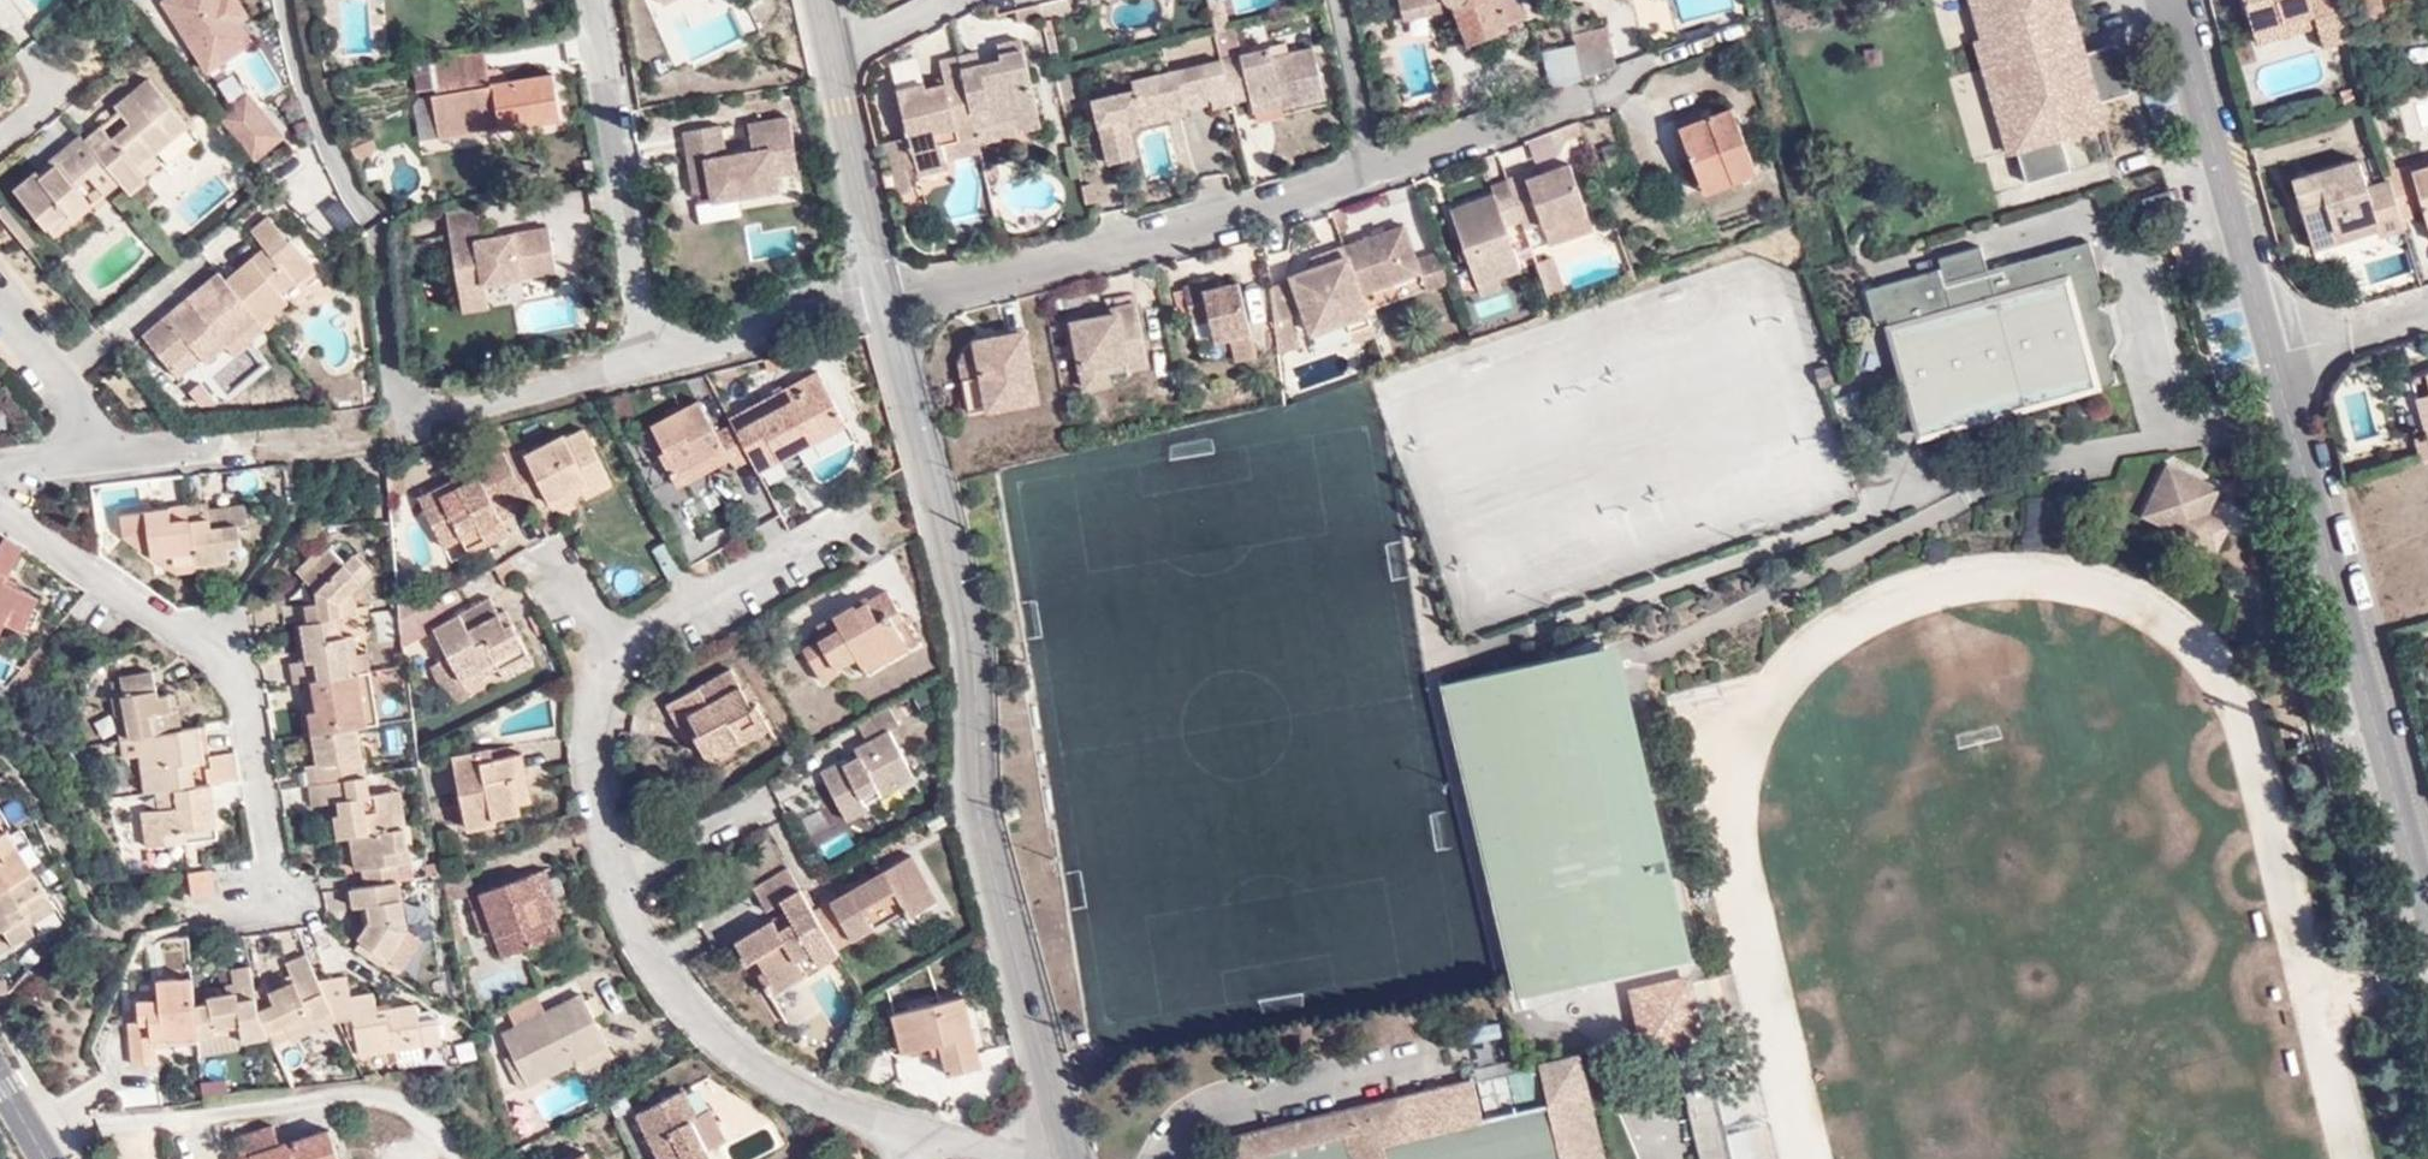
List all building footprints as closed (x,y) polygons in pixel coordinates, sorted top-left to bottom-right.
[(161,5),(208,77),(244,54),(247,42),(234,22),(241,17),(230,0),(168,0),(161,5)] [(1217,38),(1233,33),(1225,0),(1208,0),(1217,38)] [(1402,10),(1449,0),(1400,0),(1402,10)] [(1402,10),(1405,22),(1455,9),(1452,0),(1449,0),(1402,10)] [(1455,9),(1467,47),(1510,29),(1509,25),(1530,17),(1524,0),(1452,0),(1455,9)] [(2102,99),(2076,106),(2069,83),(2074,82),(2072,75),(2067,77),(2062,57),(2081,51),(2083,57),(2088,55),(2087,50),(2088,49),(2073,0),(2065,0),(2077,38),(2041,49),(2054,89),(2010,103),(1997,61),(2004,59),(1987,0),(1981,0),(1990,33),(1982,35),(2014,148),(2022,146),(2018,131),(2062,118),(2067,133),(2108,121),(2102,99)] [(2004,59),(1997,61),(2010,103),(2054,89),(2041,49),(2077,38),(2065,0),(1987,0),(2004,59)] [(2344,0),(2251,0),(2261,36),(2315,20),(2317,30),(2323,50),(2355,42),(2344,0)] [(2373,25),(2394,18),(2389,0),(2367,0),(2373,25)] [(1581,5),(1566,9),(1574,45),(1582,78),(1613,67),(1603,25),(1587,29),(1581,5)] [(2317,30),(2315,20),(2261,36),(2264,46),(2317,30)] [(1017,116),(1021,130),(1043,125),(1023,39),(999,44),(1002,56),(981,60),(978,50),(958,54),(965,91),(949,93),(947,82),(926,87),(925,81),(898,89),(909,136),(917,165),(918,171),(945,165),(944,159),(941,143),(976,133),(975,124),(1017,116)] [(2102,99),(2136,89),(2122,40),(2087,50),(2088,55),(2083,57),(2081,51),(2062,57),(2067,77),(2072,75),(2074,82),(2069,83),(2076,106),(2102,99)] [(1296,64),(1294,52),(1292,45),(1273,50),(1278,68),(1296,64)] [(1546,54),(1555,89),(1582,78),(1574,45),(1546,54)] [(489,82),(482,48),(426,58),(433,91),(428,92),(437,134),(558,113),(551,71),(489,82)] [(1296,64),(1278,68),(1273,50),(1134,81),(1136,90),(1095,100),(1109,165),(1135,159),(1127,119),(1142,117),(1143,126),(1189,116),(1187,106),(1214,100),(1216,109),(1254,100),(1257,113),(1288,105),(1289,110),(1328,102),(1316,50),(1294,52),(1296,64)] [(965,91),(958,54),(943,58),(947,82),(949,93),(965,91)] [(1970,160),(1996,155),(1977,71),(1951,77),(1970,160)] [(234,74),(219,85),(230,102),(246,92),(234,74)] [(71,219),(78,227),(94,213),(78,193),(92,181),(108,199),(124,187),(136,202),(153,186),(142,173),(162,155),(190,132),(146,80),(112,112),(125,129),(114,137),(106,127),(87,143),(81,138),(18,192),(53,235),(71,219)] [(280,132),(244,94),(219,118),(255,156),(280,132)] [(681,129),(692,191),(710,189),(711,197),(777,183),(774,169),(797,164),(792,137),(786,111),(745,119),(751,146),(724,152),(718,122),(681,129)] [(978,141),(1021,130),(1017,116),(975,124),(976,133),(978,141)] [(1685,130),(1704,184),(1732,174),(1736,186),(1761,178),(1741,123),(1724,128),(1718,118),(1685,130)] [(2031,179),(2077,165),(2067,133),(2062,118),(2018,131),(2022,146),(2031,179)] [(1178,124),(1186,174),(1216,169),(1207,119),(1178,124)] [(944,159),(981,151),(978,141),(976,133),(941,143),(944,159)] [(906,168),(917,165),(909,136),(884,141),(896,193),(911,190),(906,168)] [(142,173),(153,186),(172,169),(162,155),(142,173)] [(2382,243),(2406,236),(2404,227),(2391,178),(2368,186),(2361,162),(2297,179),(2315,250),(2355,240),(2352,229),(2377,223),(2379,233),(2382,243)] [(1549,235),(1593,219),(1571,164),(1529,179),(1527,173),(1493,185),(1496,194),(1451,210),(1484,296),(1504,289),(1500,276),(1522,268),(1509,229),(1543,218),(1549,235)] [(2427,227),(2427,178),(2419,180),(2416,171),(2398,176),(2391,178),(2404,227),(2426,221),(2427,227)] [(1704,184),(1709,196),(1736,186),(1732,174),(1704,184)] [(480,235),(475,202),(443,208),(461,309),(486,304),(484,281),(555,269),(546,225),(480,235)] [(232,339),(258,318),(265,326),(289,306),(282,297),(299,280),(303,284),(321,269),(270,210),(251,228),(266,247),(225,278),(219,270),(144,333),(167,359),(188,382),(236,345),(232,339)] [(71,219),(53,235),(59,242),(78,227),(71,219)] [(2355,240),(2379,233),(2377,223),(2352,229),(2355,240)] [(1429,291),(1449,284),(1437,252),(1418,258),(1406,225),(1324,254),(1329,265),(1297,278),(1314,334),(1350,323),(1357,343),(1377,336),(1364,293),(1422,274),(1429,291)] [(1892,317),(1925,431),(2122,376),(2102,303),(2110,290),(2095,235),(1992,264),(1986,242),(1942,255),(1944,265),(1869,288),(1879,319),(1892,317)] [(1556,258),(1540,263),(1554,297),(1569,294),(1556,258)] [(1217,281),(1185,289),(1194,321),(1211,317),(1218,341),(1231,338),(1236,354),(1238,361),(1260,356),(1240,281),(1218,287),(1217,281)] [(1290,281),(1273,288),(1280,321),(1297,314),(1300,312),(1290,281)] [(1152,370),(1139,307),(1099,317),(1100,324),(1076,330),(1089,394),(1113,389),(1109,371),(1127,365),(1130,375),(1152,370)] [(1297,314),(1280,321),(1283,348),(1302,344),(1297,314)] [(1218,341),(1211,317),(1194,321),(1204,361),(1236,354),(1231,338),(1218,341)] [(232,339),(236,345),(245,355),(271,334),(265,326),(258,318),(232,339)] [(972,415),(1040,400),(1025,331),(1005,335),(1006,338),(977,344),(967,355),(961,367),(972,415)] [(727,416),(746,450),(749,455),(788,433),(794,444),(839,420),(804,351),(717,398),(727,416)] [(172,394),(188,382),(167,359),(153,370),(172,394)] [(729,459),(746,450),(727,416),(711,426),(696,400),(651,423),(664,449),(661,451),(666,463),(664,465),(669,475),(704,457),(707,461),(725,454),(729,459)] [(519,442),(502,450),(522,490),(527,498),(574,475),(579,485),(599,476),(575,424),(557,432),(554,428),(521,446),(519,442)] [(488,507),(522,490),(502,450),(499,444),(449,469),(454,481),(421,497),(441,537),(467,524),(473,535),(498,524),(488,507)] [(2173,459),(2148,510),(2223,545),(2237,517),(2215,507),(2226,484),(2173,459)] [(172,554),(204,549),(207,548),(206,534),(218,533),(217,516),(225,516),(223,496),(186,501),(185,491),(165,494),(172,554)] [(172,554),(165,494),(141,497),(100,502),(102,529),(127,545),(149,539),(152,560),(172,556),(172,554)] [(713,494),(686,505),(693,523),(721,512),(713,494)] [(490,558),(506,549),(498,533),(481,543),(490,558)] [(284,596),(287,612),(315,608),(334,605),(332,592),(326,584),(355,567),(347,555),(329,565),(317,546),(282,566),(295,591),(284,596)] [(205,564),(204,549),(172,554),(172,556),(174,569),(205,564)] [(874,590),(882,585),(872,567),(840,584),(837,580),(803,598),(809,609),(788,622),(809,659),(826,651),(825,645),(842,635),(850,649),(893,626),(874,590)] [(443,632),(458,658),(490,640),(494,646),(522,630),(498,588),(490,595),(481,580),(440,602),(423,573),(399,586),(379,596),(381,614),(385,634),(429,610),(443,632)] [(16,587),(0,579),(0,616),(3,617),(16,587)] [(315,608),(287,612),(281,613),(287,649),(270,651),(274,672),(294,668),(333,662),(331,644),(321,645),(315,608)] [(522,630),(494,646),(500,658),(530,643),(522,630)] [(697,684),(705,699),(699,701),(710,723),(746,702),(751,709),(777,693),(764,666),(757,669),(735,630),(672,667),(683,691),(697,684)] [(465,673),(458,658),(443,632),(428,641),(448,681),(465,673)] [(1626,642),(1511,669),(1464,692),(1538,995),(1606,979),(1603,966),(1627,961),(1630,973),(1702,955),(1626,642)] [(333,662),(294,668),(300,703),(290,705),(293,725),(353,714),(346,660),(333,662)] [(113,732),(125,730),(163,722),(157,689),(142,691),(136,661),(90,670),(97,711),(110,707),(113,732)] [(697,684),(683,691),(691,705),(699,701),(705,699),(697,684)] [(863,766),(907,742),(885,700),(863,710),(849,718),(856,732),(842,739),(840,733),(823,743),(844,785),(866,774),(863,766)] [(97,711),(101,735),(113,732),(110,707),(97,711)] [(292,776),(351,765),(345,726),(355,724),(353,714),(293,725),(298,753),(289,755),(292,776)] [(125,751),(130,788),(138,787),(179,780),(175,754),(186,752),(182,719),(163,722),(125,730),(128,750),(125,751)] [(478,746),(476,741),(451,744),(462,815),(492,811),(491,801),(518,796),(517,784),(529,782),(521,739),(478,746)] [(189,766),(190,778),(195,777),(221,773),(216,749),(193,754),(194,766),(189,766)] [(361,764),(351,765),(292,776),(296,799),(325,794),(327,809),(321,811),(322,828),(336,825),(392,815),(387,783),(365,788),(361,764)] [(190,778),(179,780),(138,787),(141,806),(122,809),(128,845),(202,833),(195,777),(190,778)] [(348,860),(351,880),(389,873),(385,855),(398,852),(392,815),(336,825),(341,862),(348,860)] [(907,821),(796,877),(822,923),(901,884),(904,888),(933,873),(907,821)] [(825,928),(822,923),(796,877),(776,841),(742,857),(757,883),(773,875),(782,892),(771,899),(764,890),(722,914),(733,936),(747,929),(756,945),(749,950),(758,970),(795,949),(788,933),(801,925),(808,938),(825,928)] [(0,842),(0,877),(15,868),(0,842)] [(174,889),(202,885),(199,859),(171,863),(174,889)] [(556,922),(530,861),(472,889),(478,900),(468,906),(479,927),(492,920),(505,948),(556,922)] [(0,877),(0,940),(19,928),(10,912),(33,896),(17,867),(15,868),(0,877)] [(389,873),(351,880),(340,882),(342,897),(354,897),(356,912),(347,927),(378,947),(397,911),(390,873),(389,873)] [(302,1014),(321,1006),(304,974),(287,941),(271,950),(277,965),(260,970),(259,968),(246,974),(254,993),(241,999),(243,1011),(251,1025),(266,1016),(276,1033),(305,1019),(302,1014)] [(965,959),(894,974),(901,1011),(943,1002),(950,1036),(979,1030),(965,959)] [(179,997),(182,1025),(182,1028),(228,1021),(230,1033),(253,1030),(251,1025),(243,1011),(241,999),(234,960),(217,963),(220,985),(194,989),(194,995),(179,997)] [(1627,961),(1603,966),(1606,979),(1630,973),(1627,961)] [(182,1025),(179,997),(175,965),(139,969),(141,992),(122,995),(123,1013),(114,1015),(119,1055),(140,1052),(138,1032),(182,1025)] [(336,982),(335,969),(304,974),(321,1006),(323,1010),(341,1007),(345,1040),(383,1034),(381,1022),(406,1019),(408,1030),(430,1027),(426,1001),(404,1004),(401,987),(362,993),(359,978),(336,982)] [(1681,1061),(1706,1055),(1686,975),(1636,987),(1647,1037),(1672,1032),(1681,1061)] [(581,979),(497,1024),(520,1075),(605,1027),(581,979)] [(381,1022),(383,1034),(408,1030),(406,1019),(381,1022)] [(528,1093),(614,1046),(605,1027),(520,1075),(528,1093)] [(1588,1089),(1548,1098),(1539,1061),(1265,1128),(1268,1141),(1239,1148),(1241,1155),(1226,1158),(1605,1158),(1588,1089)] [(669,1078),(623,1106),(651,1158),(705,1158),(707,1158),(696,1135),(710,1127),(695,1102),(686,1106),(669,1078)] [(1718,1084),(1686,1092),(1703,1158),(1737,1158),(1718,1084)] [(272,1115),(248,1120),(233,1123),(238,1146),(234,1147),(237,1158),(337,1158),(328,1124),(277,1136),(272,1115)]
